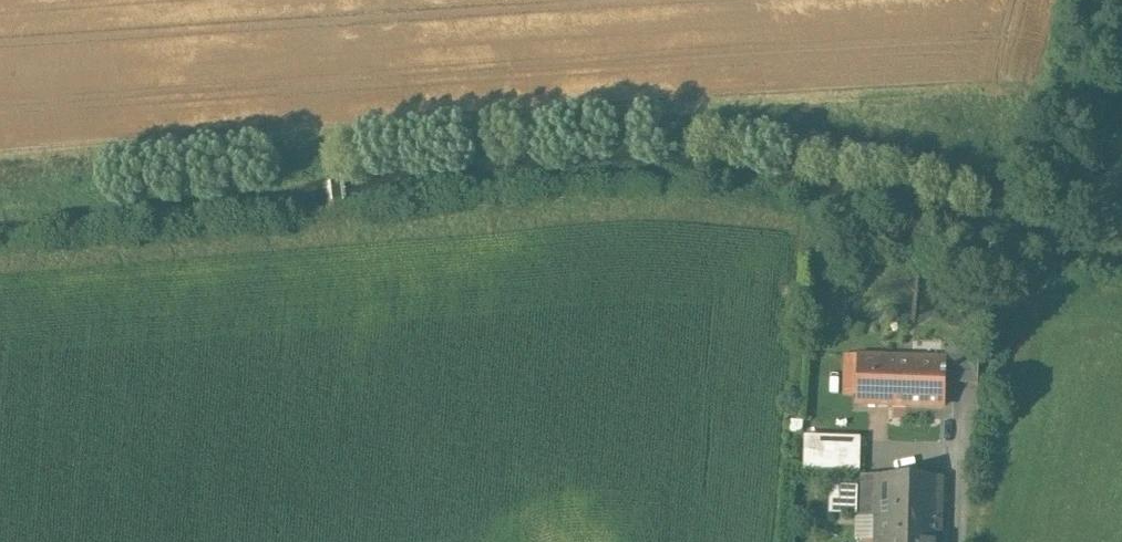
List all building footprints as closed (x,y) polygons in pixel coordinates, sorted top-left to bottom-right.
[(857,358),(844,357),(843,395),(856,395),(857,358)] [(941,359),(857,358),(856,395),(856,405),(940,407),(941,359)] [(807,435),(807,465),(862,466),(863,436),(807,435)] [(879,477),(861,477),(859,515),(877,515),(879,477)] [(938,479),(879,477),(877,515),(877,524),(936,526),(938,479)] [(877,524),(876,541),(936,541),(936,526),(877,524)]
